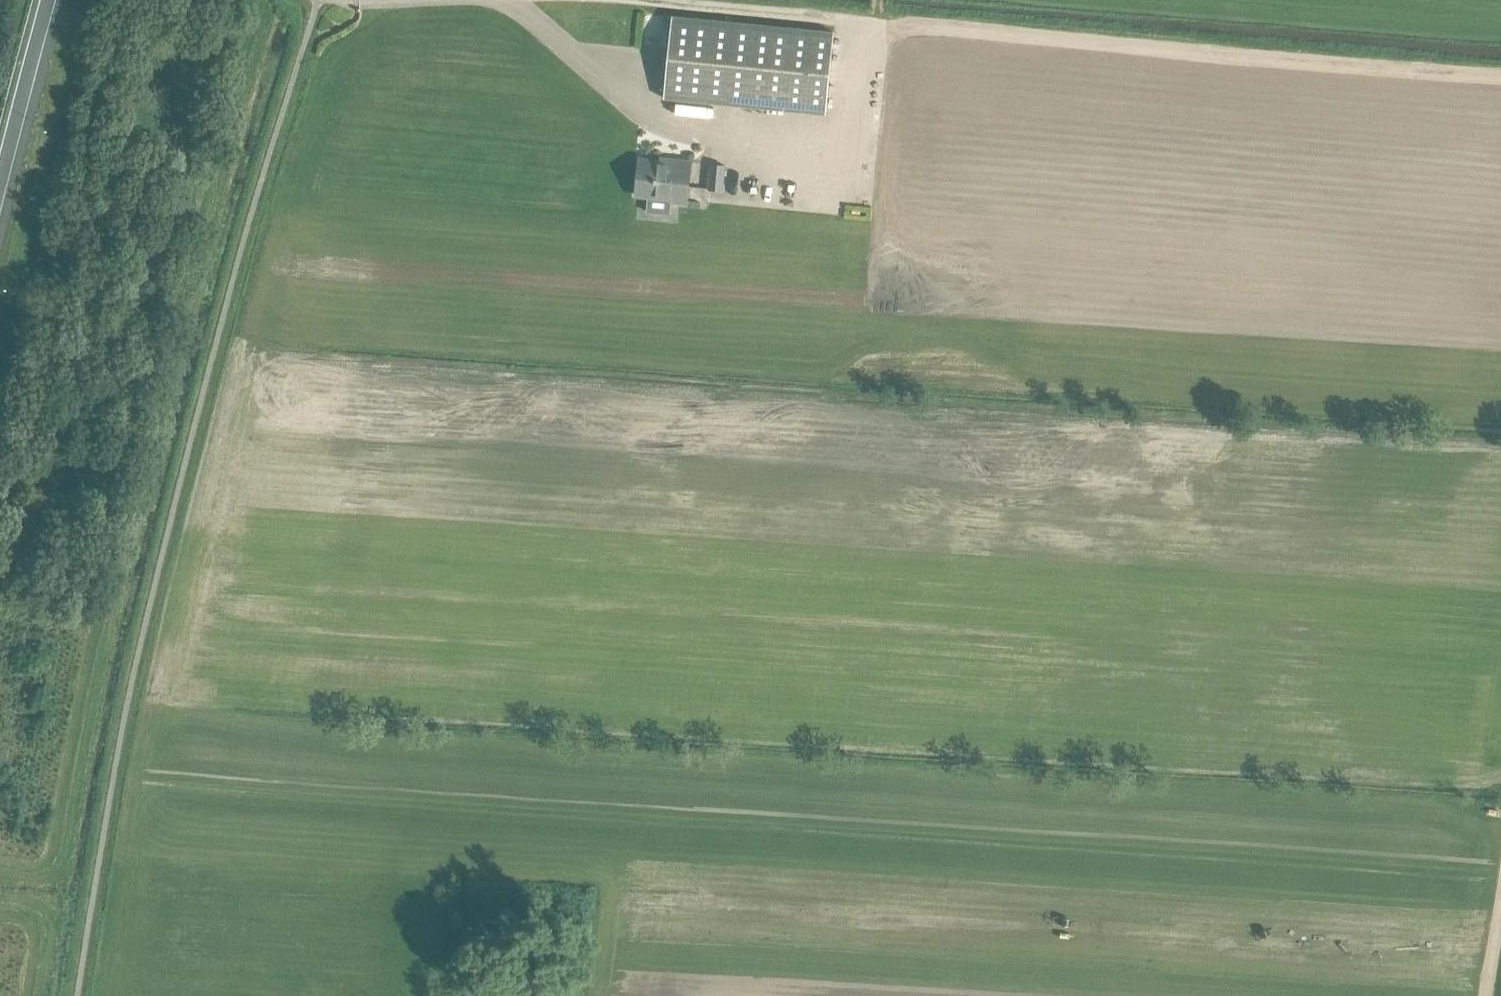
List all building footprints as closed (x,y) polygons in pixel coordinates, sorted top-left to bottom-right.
[(672,15),(664,97),(826,113),(834,32),(672,15)] [(639,160),(636,194),(670,198),(670,202),(687,204),(692,160),(668,158),(667,162),(639,160)] [(711,164),(709,189),(723,190),(725,165),(711,164)]
